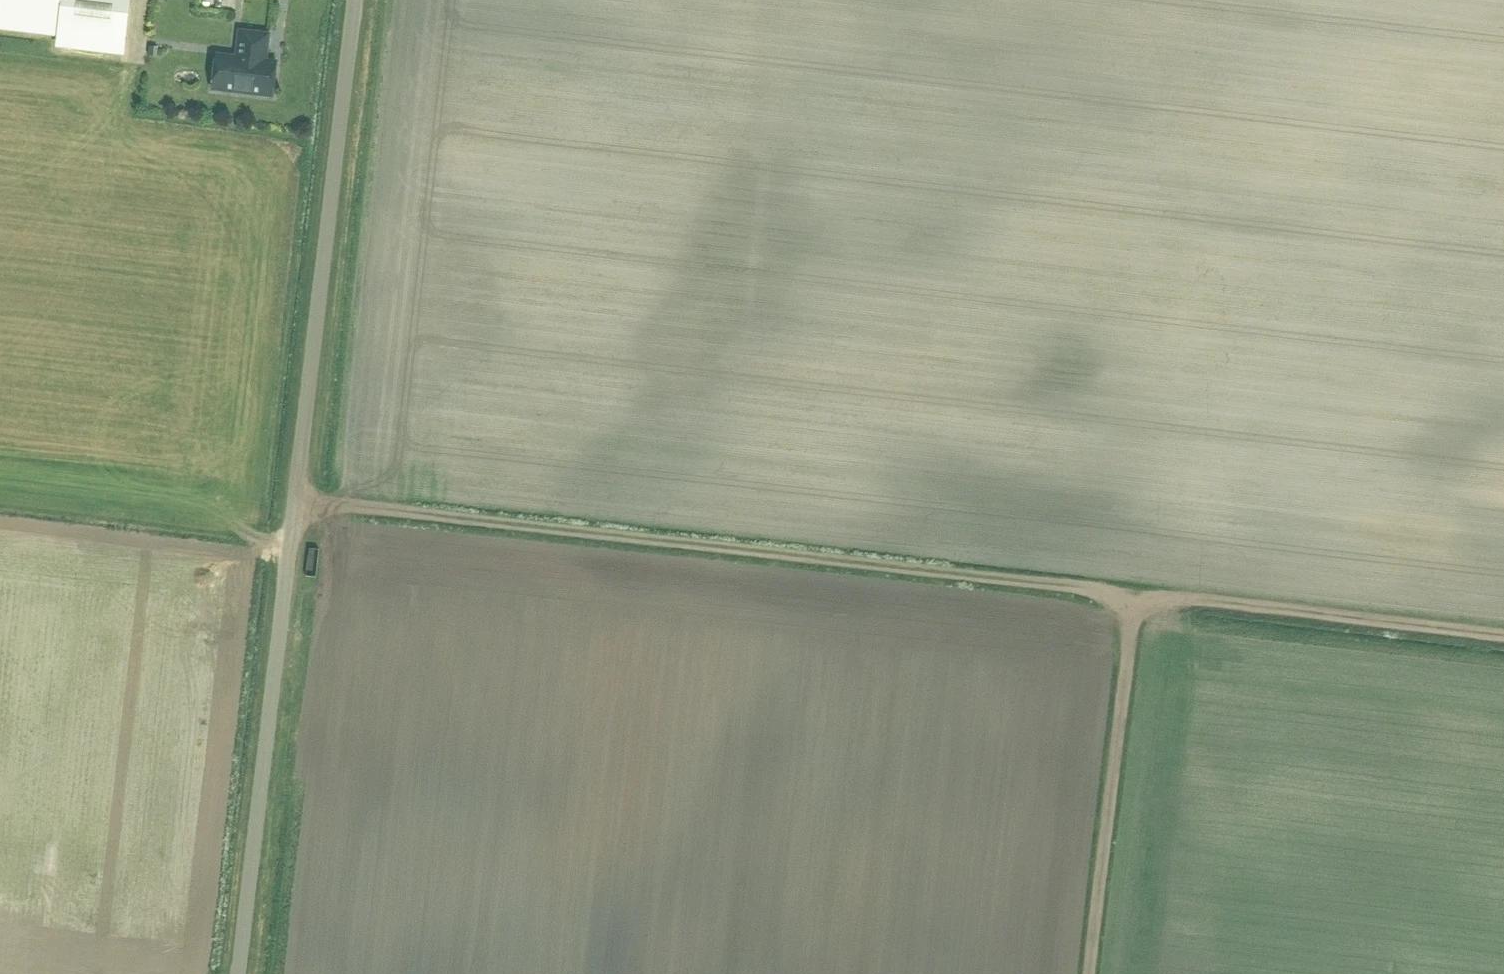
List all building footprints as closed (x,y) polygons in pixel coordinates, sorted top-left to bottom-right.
[(61,34),(59,47),(122,54),(128,0),(0,0),(0,27),(61,34)] [(237,58),(229,57),(217,56),(213,90),(225,92),(273,98),(277,63),(266,62),(267,54),(269,35),(240,32),(237,58)]
